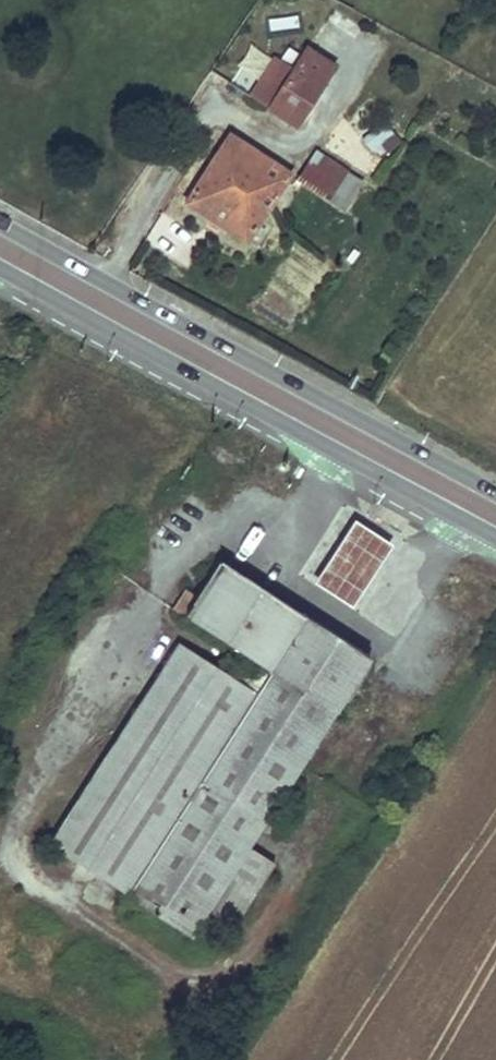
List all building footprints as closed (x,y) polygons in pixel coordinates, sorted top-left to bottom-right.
[(338,65),(310,48),(273,108),(300,125),(338,65)] [(362,138),(376,160),(400,145),(386,123),(362,138)] [(236,139),(231,136),(188,203),(249,242),(293,175),(236,139)] [(363,183),(318,154),(304,176),(301,181),(346,210),(363,183)] [(335,551),(314,583),(351,607),(372,575),(391,547),(354,522),(335,551)] [(370,660),(300,615),(220,563),(185,617),(250,660),(271,673),(256,697),(226,677),(178,646),(50,843),(123,891),(192,936),(202,920),(229,938),(275,865),(249,848),(261,829),(270,815),(370,660)] [(173,609),(184,617),(196,598),(185,591),(173,609)] [(250,660),(226,677),(256,697),(271,673),(250,660)] [(261,829),(273,836),(282,822),(270,815),(261,829)]
